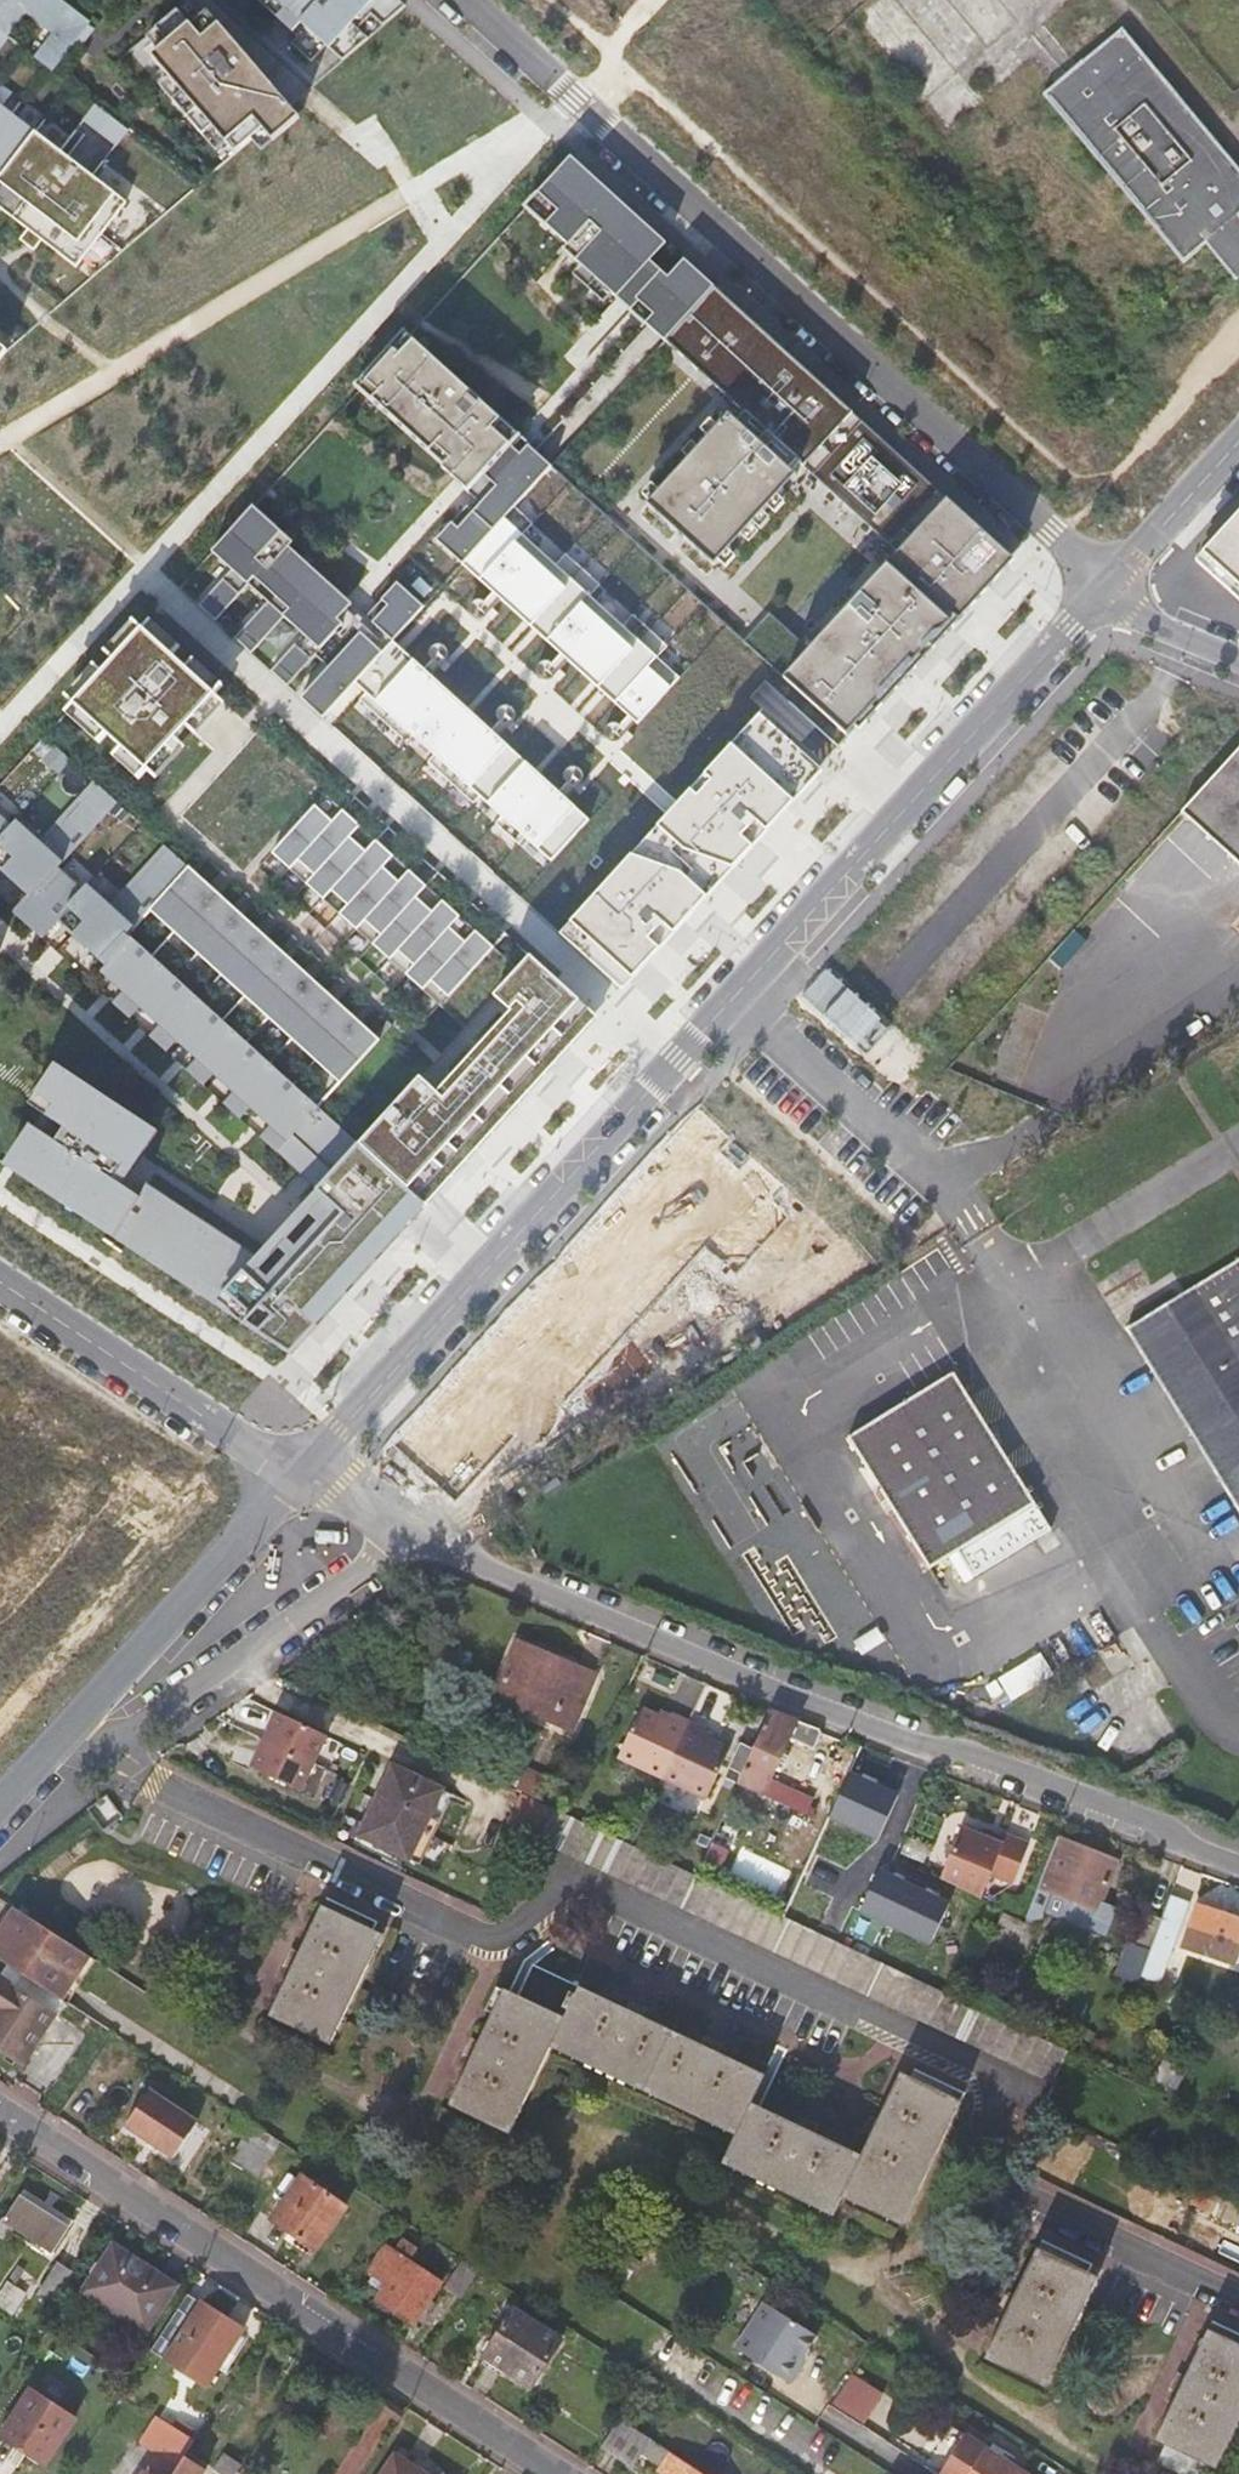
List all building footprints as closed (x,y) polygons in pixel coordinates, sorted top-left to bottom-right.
[(53,72),(74,45),(89,25),(91,23),(61,0),(0,0),(0,31),(53,72)] [(276,18),(284,9),(274,0),(257,0),(276,18)] [(284,9),(276,18),(298,37),(291,44),(312,62),(329,46),(342,61),(368,39),(357,26),(371,14),(383,26),(406,6),(398,0),(373,0),(372,1),(371,0),(274,0),(284,9)] [(191,26),(178,11),(156,29),(156,30),(169,44),(159,52),(152,58),(170,80),(183,94),(175,101),(174,101),(204,136),(205,135),(213,128),(225,143),(235,154),(252,140),(263,130),(272,141),(273,141),(300,119),(290,107),(208,12),(191,26)] [(368,39),(383,26),(371,14),(357,26),(368,39)] [(95,30),(89,25),(74,45),(80,49),(95,30)] [(1039,92),(1181,262),(1204,242),(1237,280),(1238,278),(1238,166),(1120,25),(1039,92)] [(169,44),(156,30),(147,38),(159,52),(169,44)] [(183,94),(170,80),(162,87),(175,101),(183,94)] [(112,85),(94,103),(128,129),(142,113),(112,85)] [(0,107),(0,173),(2,175),(0,178),(0,188),(8,194),(0,205),(0,210),(27,231),(33,224),(47,235),(41,242),(76,269),(126,205),(0,107)] [(213,128),(205,135),(217,149),(225,143),(213,128)] [(263,130),(252,140),(261,150),(272,141),(263,130)] [(667,244),(571,157),(526,207),(568,245),(590,222),(601,232),(575,260),(740,410),(733,417),(729,413),(647,503),(715,565),(803,468),(898,554),(807,653),(767,616),(744,642),(848,736),(856,727),(859,730),(1015,560),(980,528),(685,260),(669,278),(651,262),(667,244)] [(0,188),(0,205),(8,194),(0,188)] [(33,224),(27,231),(20,240),(34,251),(41,242),(47,235),(33,224)] [(552,467),(404,334),(357,387),(445,467),(444,468),(483,503),(474,513),(467,506),(436,541),(463,565),(552,467)] [(253,506),(212,552),(232,570),(199,606),(216,621),(248,585),(267,603),(235,638),(252,653),(284,618),(304,636),(271,671),(288,686),(343,624),(338,620),(352,604),(288,546),(274,562),(264,552),(281,532),(253,506)] [(637,724),(680,678),(657,658),(667,646),(633,615),(623,627),(590,597),(600,585),(566,554),(556,566),(523,535),(532,525),(514,508),(462,565),(637,724)] [(1197,561),(1238,600),(1238,515),(1197,561)] [(393,642),(424,607),(398,583),(366,618),(393,642)] [(142,629),(73,704),(146,771),(215,695),(142,629)] [(360,634),(301,698),(323,718),(355,684),(382,653),(360,634)] [(382,653),(355,684),(366,694),(360,701),(406,743),(412,736),(434,756),(428,763),(473,804),(479,797),(501,817),(495,824),(518,844),(524,838),(551,862),(589,820),(393,642),(382,653)] [(823,772),(760,715),(561,934),(624,991),(823,772)] [(1186,806),(1238,859),(1238,748),(1186,806)] [(29,896),(13,912),(43,940),(59,923),(129,986),(113,1003),(130,1018),(145,1002),(165,1020),(150,1037),(166,1052),(182,1036),(202,1054),(186,1071),(203,1086),(219,1069),(239,1087),(223,1104),(240,1119),(255,1102),(276,1121),(260,1138),(277,1153),(278,1152),(291,1137),(318,1107),(127,933),(149,910),(188,866),(170,849),(160,859),(159,858),(114,908),(88,884),(83,890),(59,868),(119,803),(99,785),(90,795),(88,794),(44,843),(17,820),(12,825),(0,814),(0,870),(29,896)] [(495,997),(531,957),(508,935),(485,960),(315,806),(272,854),(442,1008),(471,976),(495,997)] [(189,865),(188,866),(149,910),(340,1084),(380,1040),(189,865)] [(423,1204),(426,1207),(598,1018),(531,957),(495,997),(511,1012),(518,1019),(444,1100),(438,1093),(421,1078),(359,1146),(423,1204)] [(511,1012),(438,1093),(444,1100),(518,1019),(511,1012)] [(359,1146),(333,1174),(320,1190),(257,1258),(147,1183),(138,1197),(122,1186),(133,1169),(123,1162),(134,1145),(145,1152),(158,1132),(56,1065),(36,1094),(66,1114),(59,1125),(71,1133),(61,1147),(33,1127),(6,1166),(292,1356),(317,1329),(313,1324),(423,1204),(359,1146)] [(333,1174),(291,1137),(278,1152),(320,1190),(333,1174)] [(1122,1331),(1238,1513),(1238,1255),(1122,1331)] [(695,1262),(642,1290),(659,1324),(713,1296),(695,1262)] [(1037,1542),(1052,1532),(950,1379),(846,1448),(931,1577),(961,1557),(977,1582),(1037,1542)] [(1062,1546),(1052,1532),(1037,1542),(1047,1556),(1062,1546)] [(493,1690),(565,1724),(589,1672),(519,1637),(493,1690)] [(1010,1699),(1053,1676),(1042,1657),(1000,1680),(1010,1699)] [(310,1729),(261,1706),(235,1760),(284,1784),(310,1729)] [(671,1723),(674,1716),(661,1710),(658,1717),(671,1723)] [(620,1762),(706,1802),(730,1751),(716,1745),(703,1739),(707,1731),(674,1716),(671,1723),(658,1717),(644,1711),(620,1762)] [(805,1749),(814,1727),(802,1723),(769,1711),(752,1750),(741,1745),(729,1770),(741,1777),(738,1784),(813,1818),(815,1812),(810,1809),(813,1799),(772,1780),(788,1743),(805,1749)] [(703,1739),(716,1745),(719,1737),(707,1731),(703,1739)] [(372,1771),(349,1822),(360,1828),(357,1835),(395,1853),(427,1783),(377,1759),(372,1771)] [(517,1793),(543,1806),(555,1781),(528,1768),(517,1793)] [(883,1841),(903,1848),(929,1777),(910,1770),(883,1841)] [(434,1787),(427,1783),(395,1853),(401,1857),(434,1787)] [(543,1806),(517,1793),(503,1823),(533,1837),(534,1836),(547,1807),(543,1806)] [(534,1836),(1055,2078),(1069,2050),(717,1886),(699,1878),(547,1807),(534,1836)] [(345,1830),(357,1835),(360,1828),(349,1822),(345,1830)] [(964,1829),(944,1882),(985,1902),(994,1877),(1016,1886),(1032,1845),(1008,1836),(1005,1844),(964,1829)] [(1116,1861),(1060,1839),(1029,1922),(1027,1924),(1007,1914),(997,1933),(1029,1948),(1040,1927),(1053,1893),(1099,1909),(1116,1861)] [(699,1878),(717,1886),(730,1856),(713,1847),(699,1878)] [(1189,1903),(1171,1896),(1161,1923),(1152,1950),(1144,1976),(1161,1985),(1189,1903)] [(1097,1930),(1101,1915),(1058,1902),(1054,1917),(1097,1930)] [(0,1917),(0,1962),(54,1996),(82,1954),(6,1906),(0,1917)] [(322,1906),(271,2013),(329,2041),(380,1934),(322,1906)] [(1183,1949),(1238,1967),(1238,1963),(1238,1921),(1197,1907),(1183,1949)] [(1137,1946),(1152,1950),(1161,1923),(1146,1918),(1137,1946)] [(550,2046),(578,1986),(532,1964),(517,1994),(502,1988),(448,2103),(508,2133),(550,2046)] [(18,2062),(49,2012),(0,1980),(0,2051),(18,2062)] [(735,2135),(751,2102),(765,2074),(578,1986),(550,2046),(735,2135)] [(860,2155),(840,2196),(899,2226),(959,2100),(900,2071),(860,2155)] [(142,2088),(119,2124),(167,2156),(191,2119),(142,2088)] [(860,2155),(751,2102),(735,2135),(722,2164),(830,2216),(840,2196),(860,2155)] [(239,2132),(246,2119),(231,2110),(223,2122),(239,2132)] [(253,2174),(274,2137),(246,2119),(239,2132),(224,2157),(253,2174)] [(299,2177),(269,2222),(314,2252),(344,2207),(299,2177)] [(4,2218),(1,2219),(0,2221),(0,2236),(6,2239),(14,2226),(53,2251),(68,2227),(18,2195),(4,2218)] [(382,2279),(377,2287),(372,2295),(408,2318),(434,2280),(403,2259),(411,2244),(399,2236),(390,2250),(379,2243),(364,2267),(366,2268),(382,2279)] [(113,2245),(85,2290),(146,2331),(176,2286),(113,2245)] [(1037,2250),(986,2359),(1046,2386),(1097,2278),(1037,2250)] [(454,2291),(472,2264),(458,2255),(441,2282),(454,2291)] [(55,2261),(35,2292),(51,2303),(71,2271),(55,2261)] [(17,2263),(7,2279),(18,2286),(27,2269),(17,2263)] [(361,2277),(377,2287),(382,2279),(366,2268),(361,2277)] [(7,2279),(0,2289),(0,2304),(11,2311),(24,2291),(18,2286),(7,2279)] [(250,2336),(186,2294),(151,2349),(208,2384),(218,2367),(228,2373),(250,2336)] [(763,2302),(749,2324),(801,2359),(803,2356),(816,2335),(763,2302)] [(511,2307),(498,2328),(483,2353),(529,2383),(558,2338),(511,2307)] [(749,2324),(734,2347),(790,2383),(801,2365),(798,2363),(801,2359),(749,2324)] [(1156,2440),(1172,2448),(1165,2465),(1183,2473),(1204,2473),(1208,2465),(1218,2469),(1238,2424),(1238,2345),(1208,2330),(1156,2440)] [(832,2405),(864,2426),(884,2396),(852,2375),(832,2405)] [(30,2392),(0,2437),(44,2466),(73,2420),(30,2392)] [(182,2458),(194,2439),(158,2414),(139,2442),(157,2453),(144,2473),(171,2473),(182,2458)] [(635,2464),(650,2439),(619,2418),(602,2444),(635,2464)] [(950,2427),(939,2446),(925,2467),(936,2473),(1020,2473),(1021,2472),(950,2427)] [(394,2457),(421,2473),(443,2473),(444,2473),(399,2447),(394,2457)] [(671,2452),(659,2473),(660,2473),(705,2473),(671,2452)] [(394,2457),(384,2473),(421,2473),(394,2457)] [(205,2473),(182,2458),(171,2473),(205,2473)]
